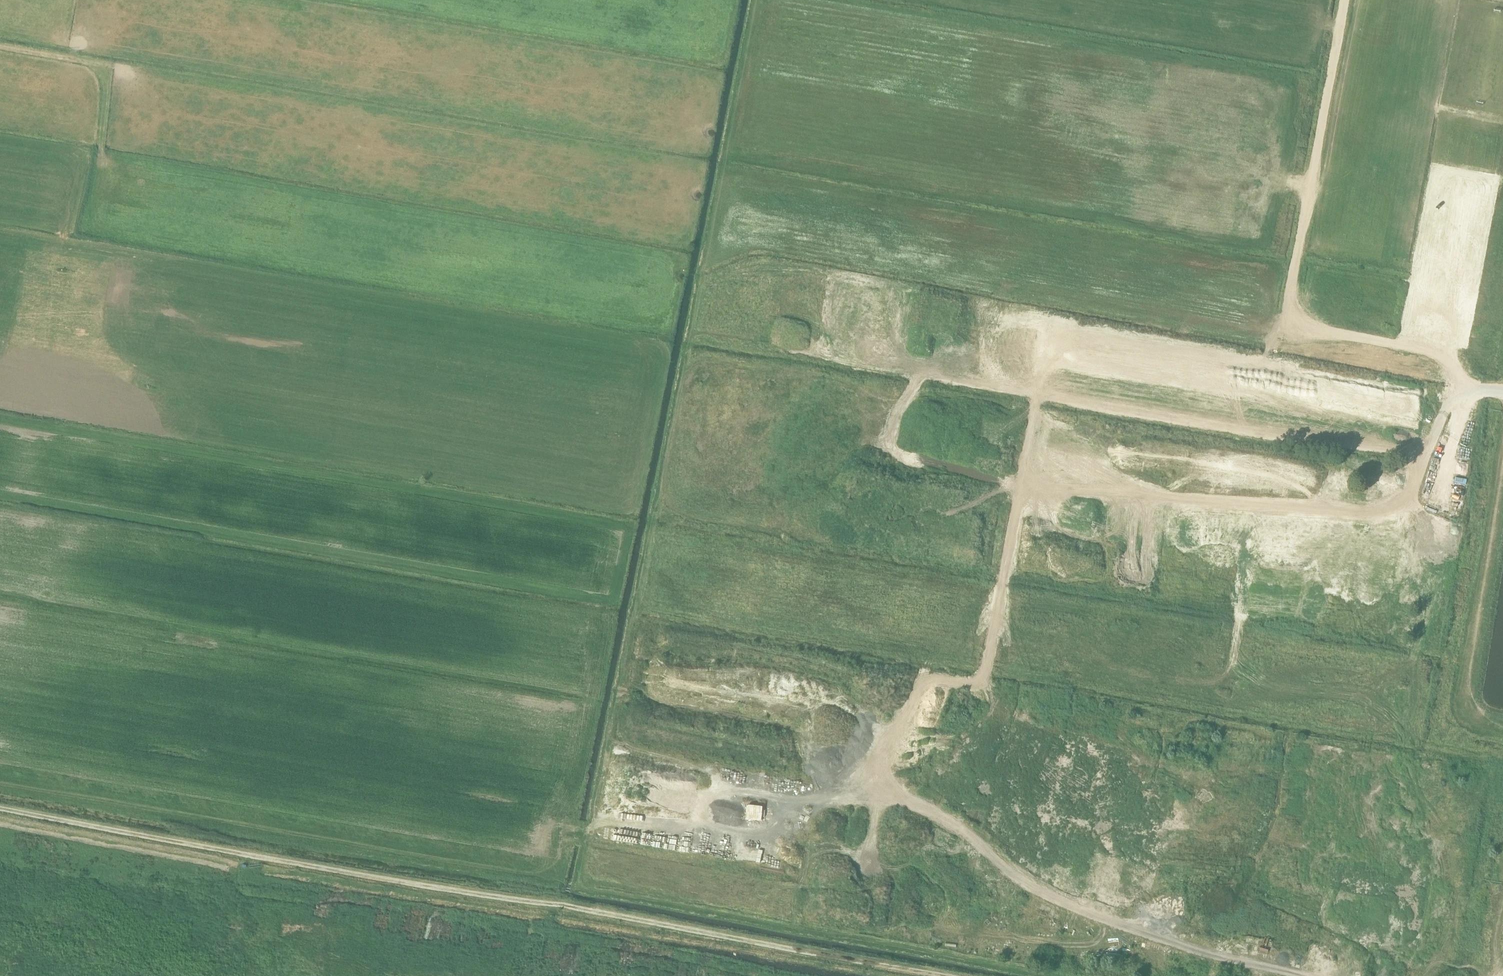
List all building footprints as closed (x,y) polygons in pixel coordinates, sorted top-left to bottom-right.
[(1185,4),(1190,10),(1203,0),(1190,0),(1185,4)] [(1190,10),(1194,16),(1210,4),(1207,0),(1203,0),(1190,10)] [(1210,4),(1194,16),(1199,22),(1215,10),(1210,4)] [(1214,21),(1210,24),(1214,30),(1219,27),(1214,21)]
